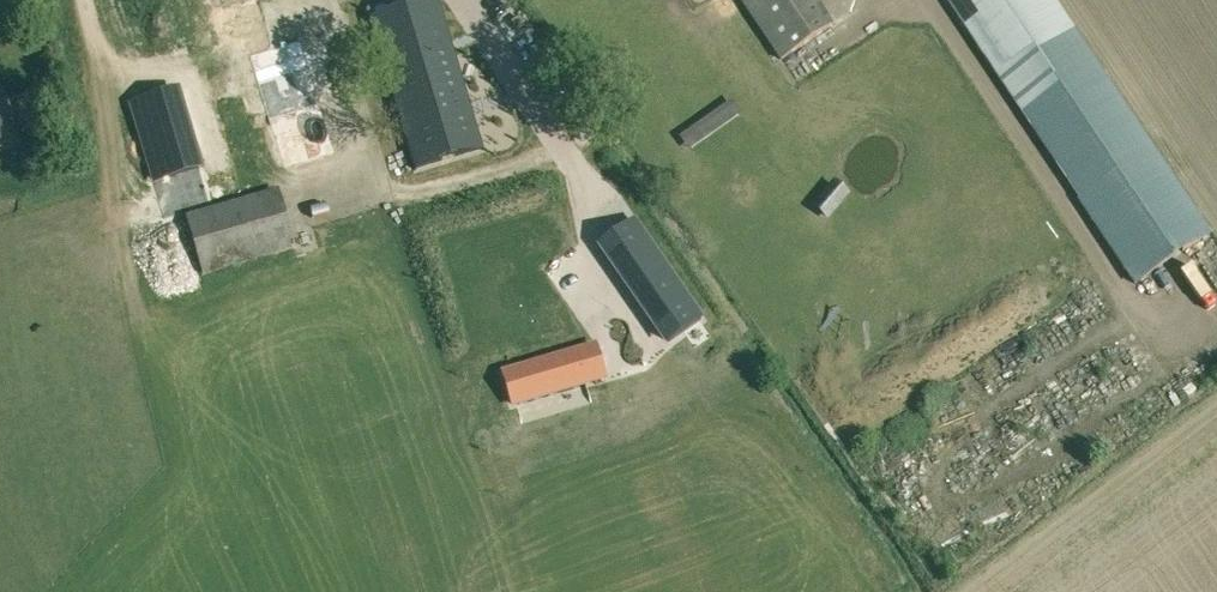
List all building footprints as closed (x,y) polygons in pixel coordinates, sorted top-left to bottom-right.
[(447,0),(426,0),(383,13),(427,161),(490,142),(447,0)] [(781,63),(834,27),(816,0),(737,0),(781,63)] [(1134,288),(1212,235),(1135,117),(1057,0),(943,0),(1134,288)] [(269,47),(249,53),(283,167),(334,152),(311,73),(338,65),(329,36),(301,45),(300,39),(269,47)] [(175,91),(134,103),(157,180),(198,167),(175,91)] [(0,100),(0,143),(13,139),(2,100),(0,100)] [(256,278),(300,264),(277,188),(186,218),(203,276),(252,261),(256,278)] [(691,304),(635,224),(604,246),(660,326),(691,304)] [(582,348),(490,376),(499,406),(591,378),(582,348)]
